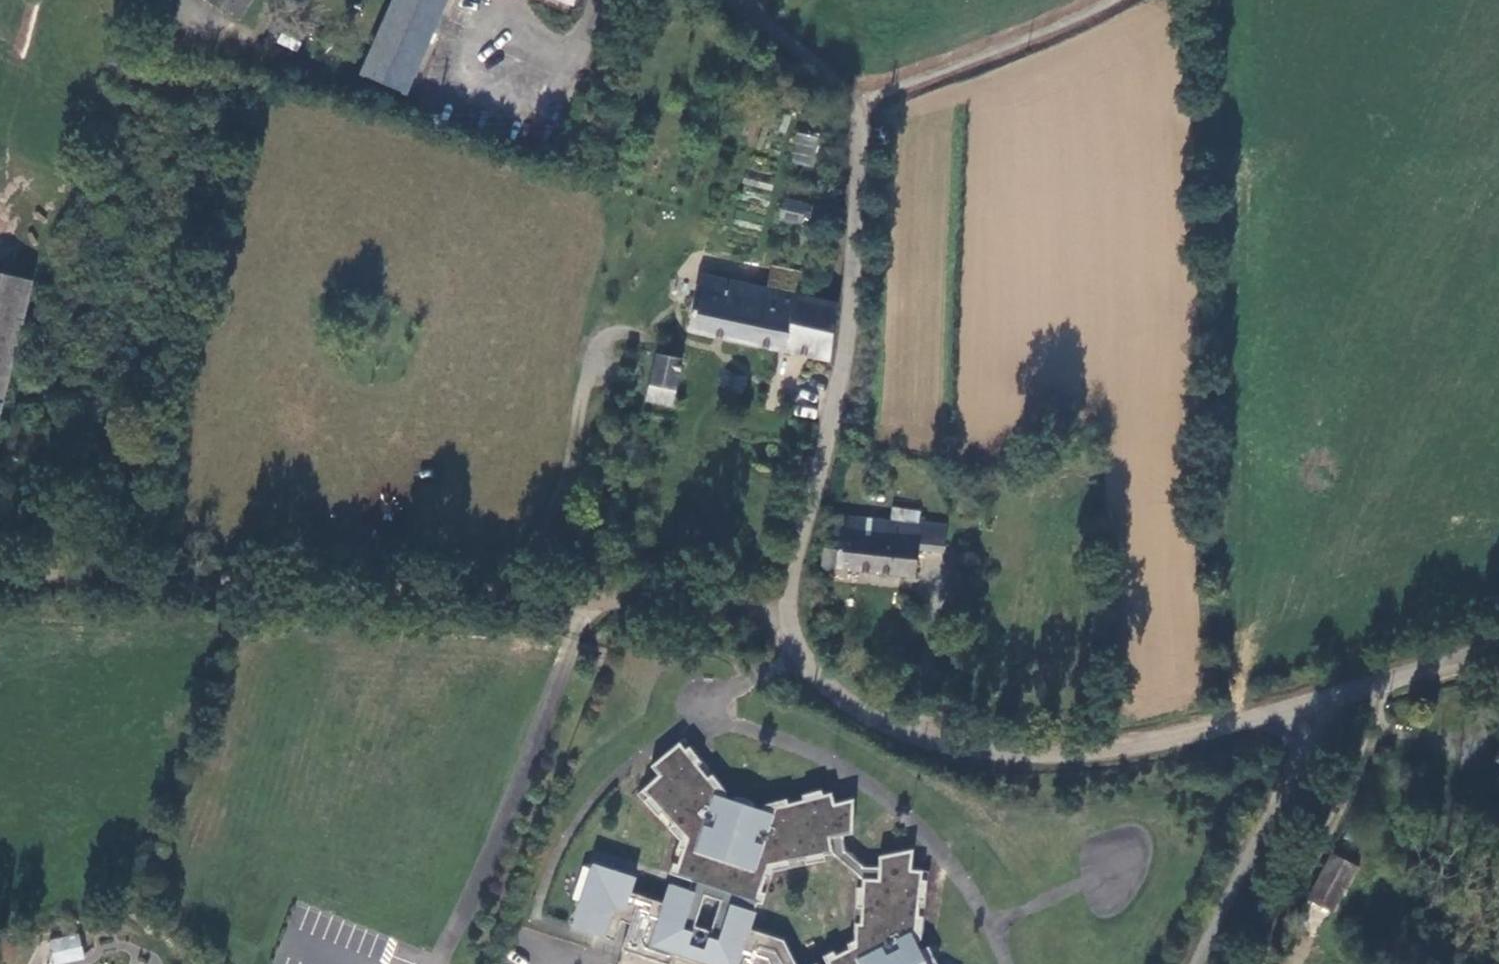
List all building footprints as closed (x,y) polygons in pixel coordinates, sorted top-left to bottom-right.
[(229,17),(239,0),(205,0),(229,17)] [(357,74),(403,93),(446,0),(389,0),(357,74)] [(813,165),(817,136),(795,133),(791,163),(813,165)] [(809,223),(812,202),(782,199),(780,220),(809,223)] [(30,277),(0,269),(0,391),(30,277)] [(837,303),(699,273),(687,328),(826,357),(837,303)] [(672,411),(686,357),(660,350),(646,404),(672,411)] [(834,534),(840,535),(871,538),(873,516),(836,512),(834,534)] [(871,538),(920,542),(945,545),(947,520),(921,517),(920,520),(873,516),(871,538)] [(821,564),(917,573),(920,542),(871,538),(840,535),(839,548),(822,547),(821,564)] [(897,852),(865,867),(846,853),(852,808),(742,792),(673,743),(642,786),(689,887),(666,884),(663,907),(584,851),(572,931),(606,936),(634,896),(662,955),(724,963),(742,963),(750,910),(735,899),(831,855),(861,876),(851,946),(812,963),(949,963),(897,852)] [(1329,858),(1306,903),(1334,917),(1356,871),(1329,858)] [(52,963),(59,963),(84,961),(80,934),(48,938),(52,963)]
